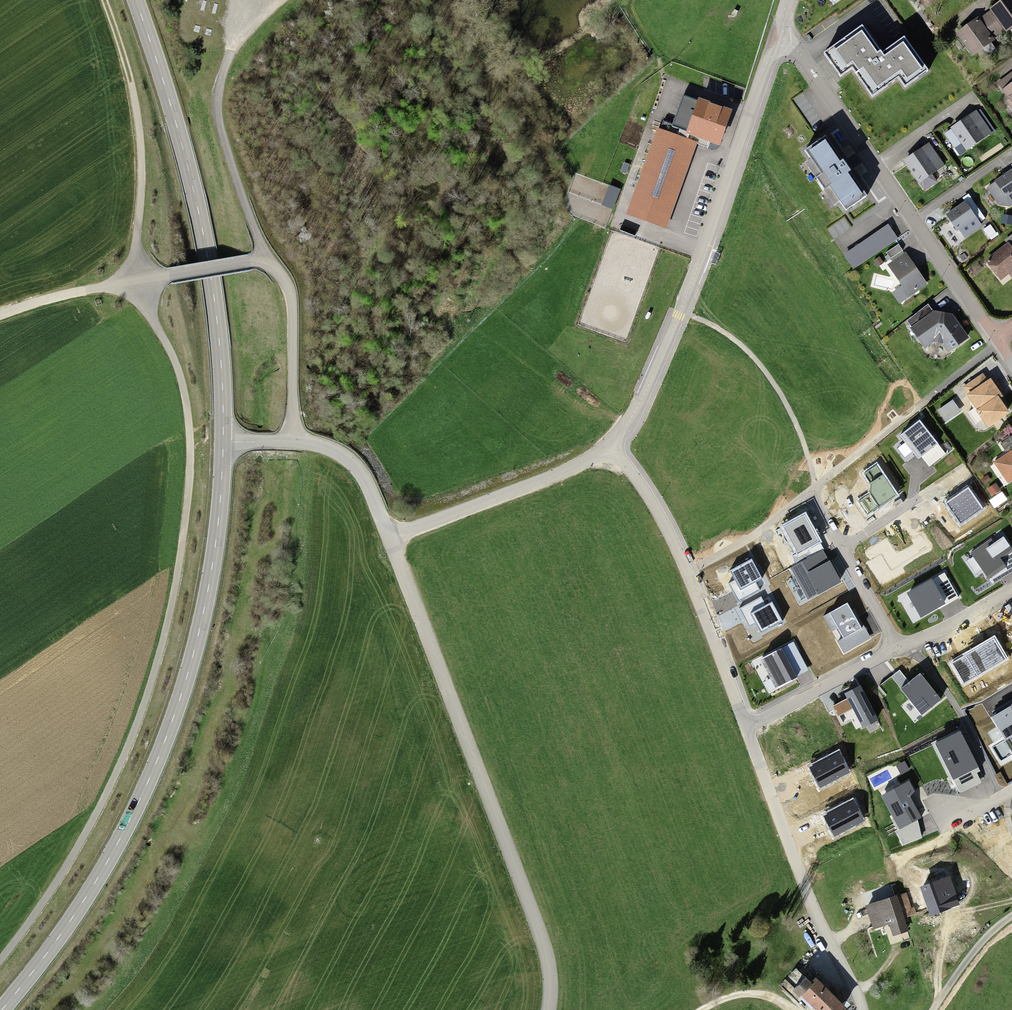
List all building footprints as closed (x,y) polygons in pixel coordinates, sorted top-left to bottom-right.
[(992,12),(993,13),(1005,31),(1007,33),(1011,29),(1011,0),(1008,0),(992,12)] [(1005,31),(993,13),(977,24),(989,42),(1005,31)] [(989,42),(977,24),(976,23),(957,37),(973,58),(991,45),(989,42)] [(862,25),(823,53),(840,78),(852,69),(871,96),(898,77),(905,87),(928,70),(904,37),(882,53),(862,25)] [(1011,86),(1011,76),(998,86),(1003,93),(1011,86)] [(1003,93),(1011,104),(1011,86),(1003,93)] [(680,129),(687,131),(699,100),(684,94),(673,124),(673,126),(680,129)] [(687,131),(686,134),(709,143),(720,147),(732,112),(699,100),(687,131)] [(976,110),(950,129),(966,151),(992,133),(976,110)] [(678,136),(680,129),(673,126),(673,124),(663,121),(660,129),(678,136)] [(657,128),(630,203),(669,218),(696,142),(678,136),(660,129),(657,128)] [(687,131),(680,129),(678,136),(696,142),(708,146),(709,143),(686,134),(687,131)] [(825,137),(807,149),(824,174),(818,177),(825,187),(830,183),(846,207),(865,194),(825,137)] [(930,142),(903,161),(918,184),(946,165),(930,142)] [(980,185),(997,207),(1008,206),(1011,203),(1011,159),(980,185)] [(620,189),(608,185),(600,205),(612,210),(620,189)] [(986,217),(967,193),(943,212),(957,229),(966,222),(971,228),(986,217)] [(669,218),(630,203),(626,214),(665,228),(669,218)] [(898,239),(888,225),(844,255),(854,269),(898,239)] [(986,261),(1002,281),(1011,273),(1011,247),(1009,243),(986,261)] [(906,244),(882,259),(900,288),(894,292),(902,305),(932,285),(906,244)] [(720,253),(715,252),(711,263),(716,265),(720,253)] [(932,311),(906,326),(921,351),(936,342),(948,351),(968,337),(951,313),(932,311)] [(983,371),(961,385),(988,427),(1010,412),(983,371)] [(937,443),(919,421),(901,435),(919,457),(937,443)] [(993,460),(1008,483),(1011,480),(1011,434),(1001,442),(1007,451),(993,460)] [(897,496),(877,465),(863,474),(869,483),(869,494),(858,501),(867,515),(897,496)] [(981,509),(968,489),(947,503),(961,523),(981,509)] [(819,541),(805,515),(783,526),(797,552),(819,541)] [(971,553),(993,584),(1011,571),(1011,551),(1003,538),(994,544),(991,540),(971,553)] [(840,581),(823,551),(791,568),(808,599),(840,581)] [(761,578),(751,560),(731,571),(737,581),(730,584),(739,600),(759,589),(754,582),(761,578)] [(931,580),(908,593),(921,616),(945,603),(931,580)] [(760,599),(741,609),(749,625),(756,622),(761,631),(781,621),(772,604),(765,607),(760,599)] [(860,628),(847,604),(831,613),(844,637),(860,628)] [(1006,658),(994,638),(953,663),(965,683),(1006,658)] [(794,643),(781,650),(795,677),(808,670),(794,643)] [(781,650),(761,660),(776,687),(795,677),(781,650)] [(940,699),(920,674),(902,689),(922,714),(940,699)] [(878,720),(860,686),(845,694),(848,699),(834,707),(838,715),(853,708),(863,728),(878,720)] [(993,717),(1011,750),(1011,706),(993,717)] [(977,767),(960,732),(937,744),(954,778),(977,767)] [(849,772),(839,752),(810,767),(821,787),(849,772)] [(914,791),(908,781),(882,796),(900,828),(920,817),(907,795),(914,791)] [(864,820),(854,801),(825,816),(835,835),(864,820)] [(947,880),(921,891),(933,919),(959,908),(947,880)] [(897,899),(867,910),(875,931),(904,921),(897,899)] [(804,1000),(813,990),(805,983),(796,992),(804,1000)] [(804,1000),(814,1009),(844,1009),(818,985),(813,990),(804,1000)]
